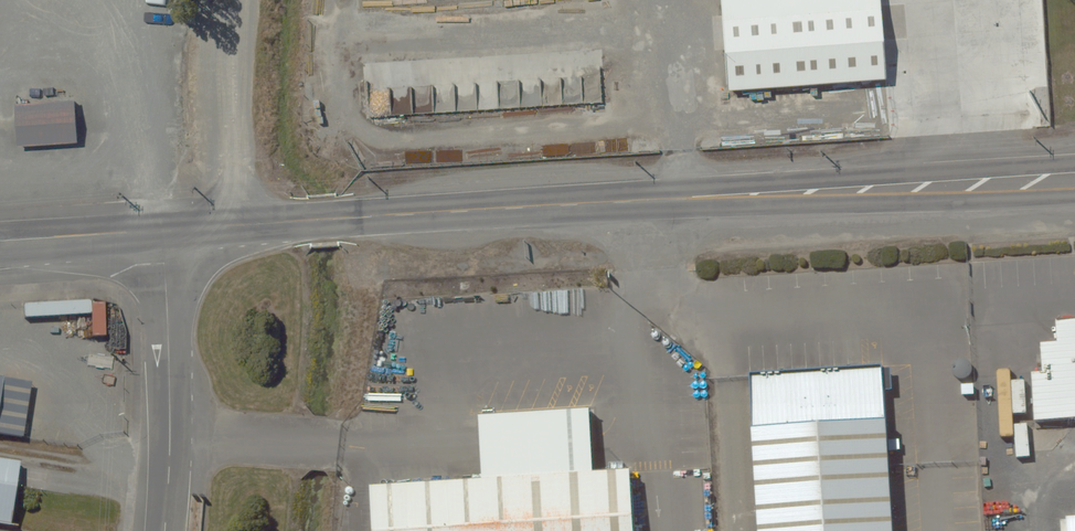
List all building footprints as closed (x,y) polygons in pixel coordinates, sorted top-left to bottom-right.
[(709,73),(861,59),(856,0),(703,0),(709,73)] [(0,91),(0,138),(0,139),(60,133),(56,86),(0,91)] [(1035,419),(1074,417),(1074,313),(1055,314),(1057,336),(1040,337),(1042,367),(1032,368),(1035,419)] [(723,363),(739,530),(873,530),(856,351),(723,363)] [(0,359),(0,422),(5,422),(13,361),(0,359)] [(350,467),(355,530),(623,530),(617,446),(350,467)]
